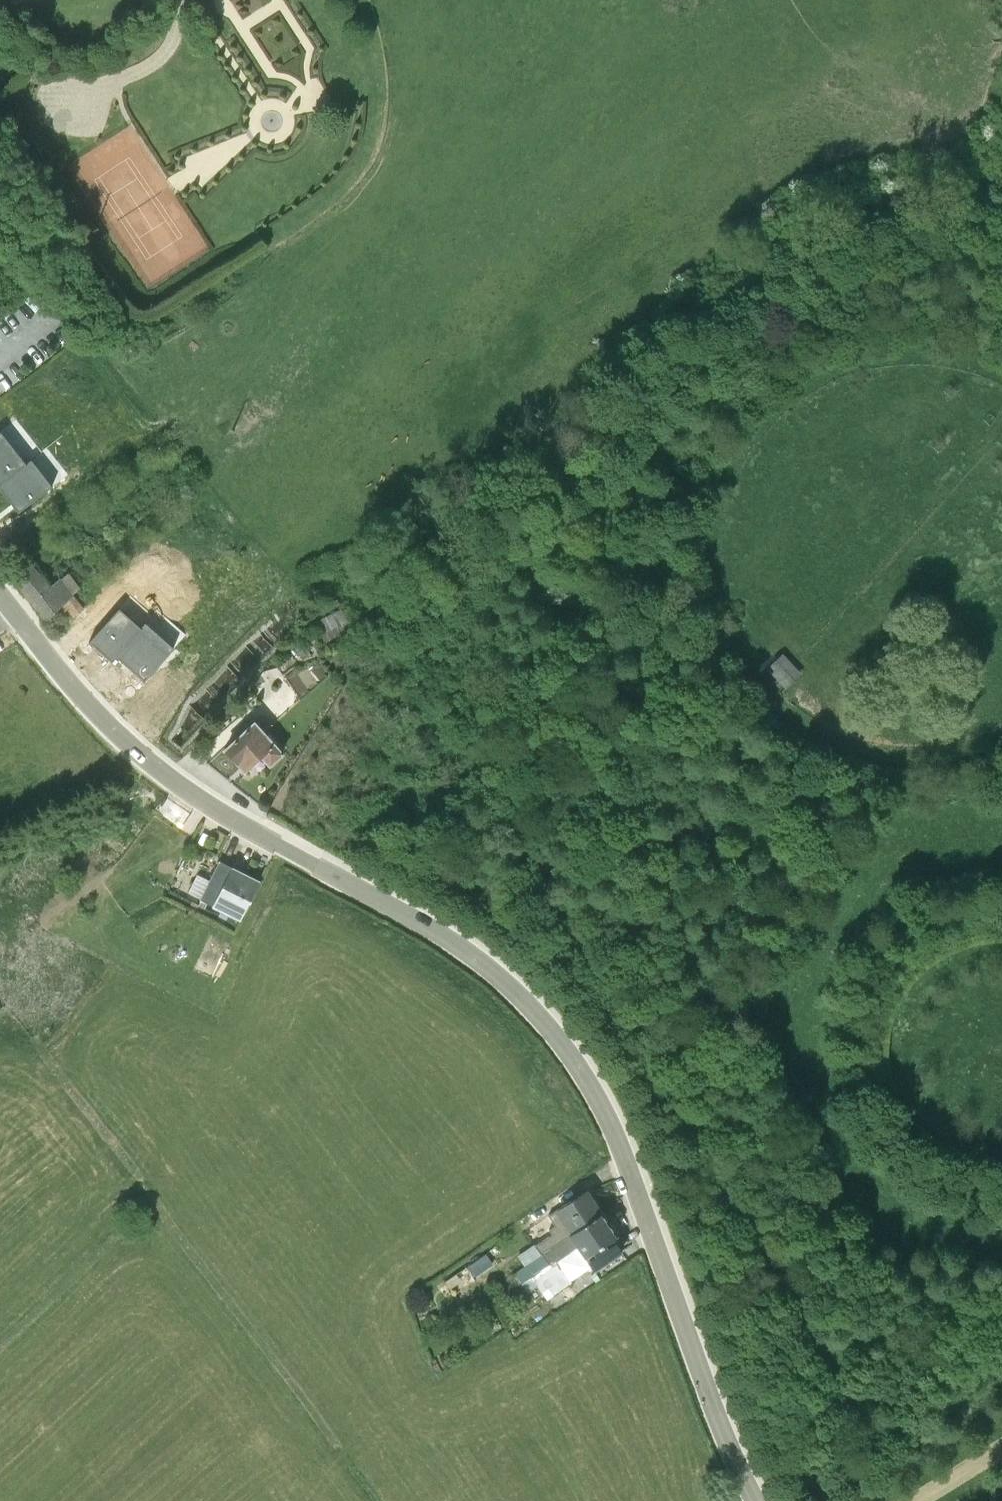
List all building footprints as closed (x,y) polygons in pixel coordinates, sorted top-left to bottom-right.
[(28,561),(10,575),(45,617),(62,604),(72,616),(81,605),(72,596),(79,588),(66,573),(49,587),(28,561)] [(306,615),(312,628),(318,625),(329,649),(354,637),(337,601),(322,608),(322,607),(314,611),(312,612),(306,615)] [(304,643),(282,658),(289,669),(311,654),(304,643)] [(801,674),(783,653),(766,668),(785,689),(801,674)] [(255,722),(225,750),(246,773),(262,758),(269,766),(283,753),(255,722)] [(197,875),(188,893),(201,899),(198,904),(192,901),(189,906),(235,930),(259,881),(219,861),(209,881),(197,875)] [(524,1266),(600,1213),(585,1190),(547,1216),(554,1225),(548,1230),(551,1234),(535,1245),(533,1244),(516,1255),(524,1266)] [(600,1213),(524,1266),(511,1275),(519,1286),(531,1277),(546,1299),(570,1283),(556,1262),(551,1266),(550,1264),(575,1246),(583,1258),(584,1257),(594,1271),(622,1252),(612,1238),(616,1235),(600,1213)] [(575,1248),(556,1261),(571,1281),(589,1268),(575,1248)] [(488,1251),(445,1281),(454,1295),(475,1280),(499,1264),(488,1251)]
